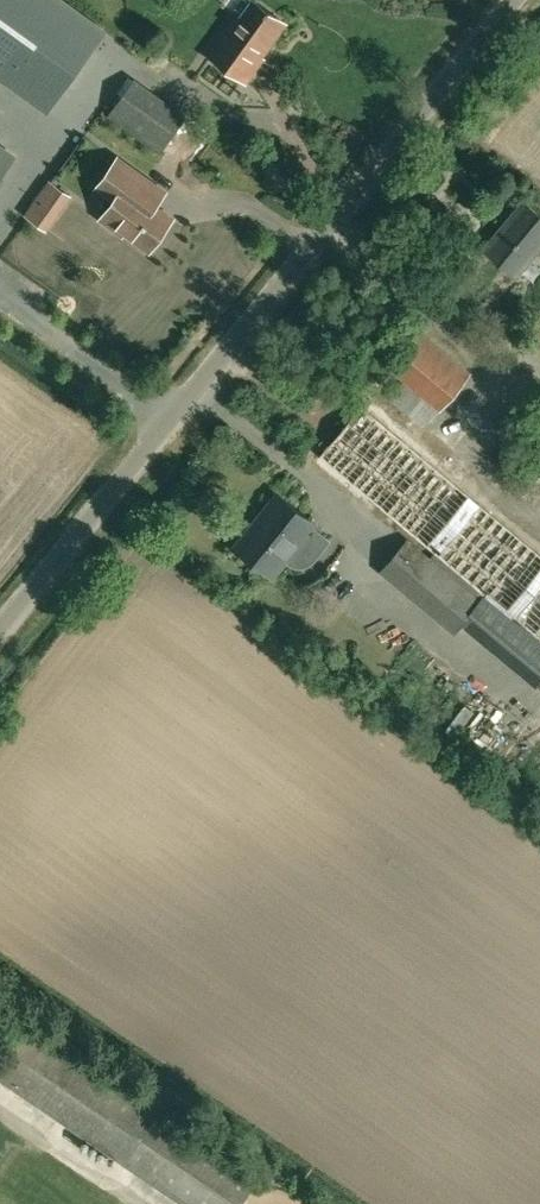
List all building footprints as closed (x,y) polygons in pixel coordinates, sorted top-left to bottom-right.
[(66,0),(0,0),(0,80),(47,113),(107,30),(66,0)] [(285,23),(252,0),(250,0),(210,56),(246,82),(247,81),(242,78),(259,55),(261,57),(285,23)] [(134,81),(110,116),(161,153),(186,118),(134,81)] [(15,157),(0,146),(0,178),(15,157)] [(123,237),(126,232),(151,250),(173,219),(156,207),(167,190),(118,155),(94,188),(112,201),(98,219),(123,237)] [(63,182),(39,218),(59,231),(83,196),(63,182)] [(539,247),(539,214),(524,201),(485,249),(517,275),(539,247)] [(424,431),(428,426),(440,411),(439,411),(472,372),(424,332),(391,370),(404,381),(388,401),(424,431)] [(272,575),(314,522),(279,494),(262,514),(267,518),(242,550),(272,575)] [(483,595),(408,534),(379,574),(453,636),(461,627),(485,597),(483,595)] [(461,627),(535,688),(539,681),(539,643),(505,613),(485,597),(461,627)] [(476,721),(488,708),(468,690),(456,704),(476,721)] [(259,1178),(30,1022),(0,1066),(0,1081),(182,1203),(241,1203),(259,1178)]
